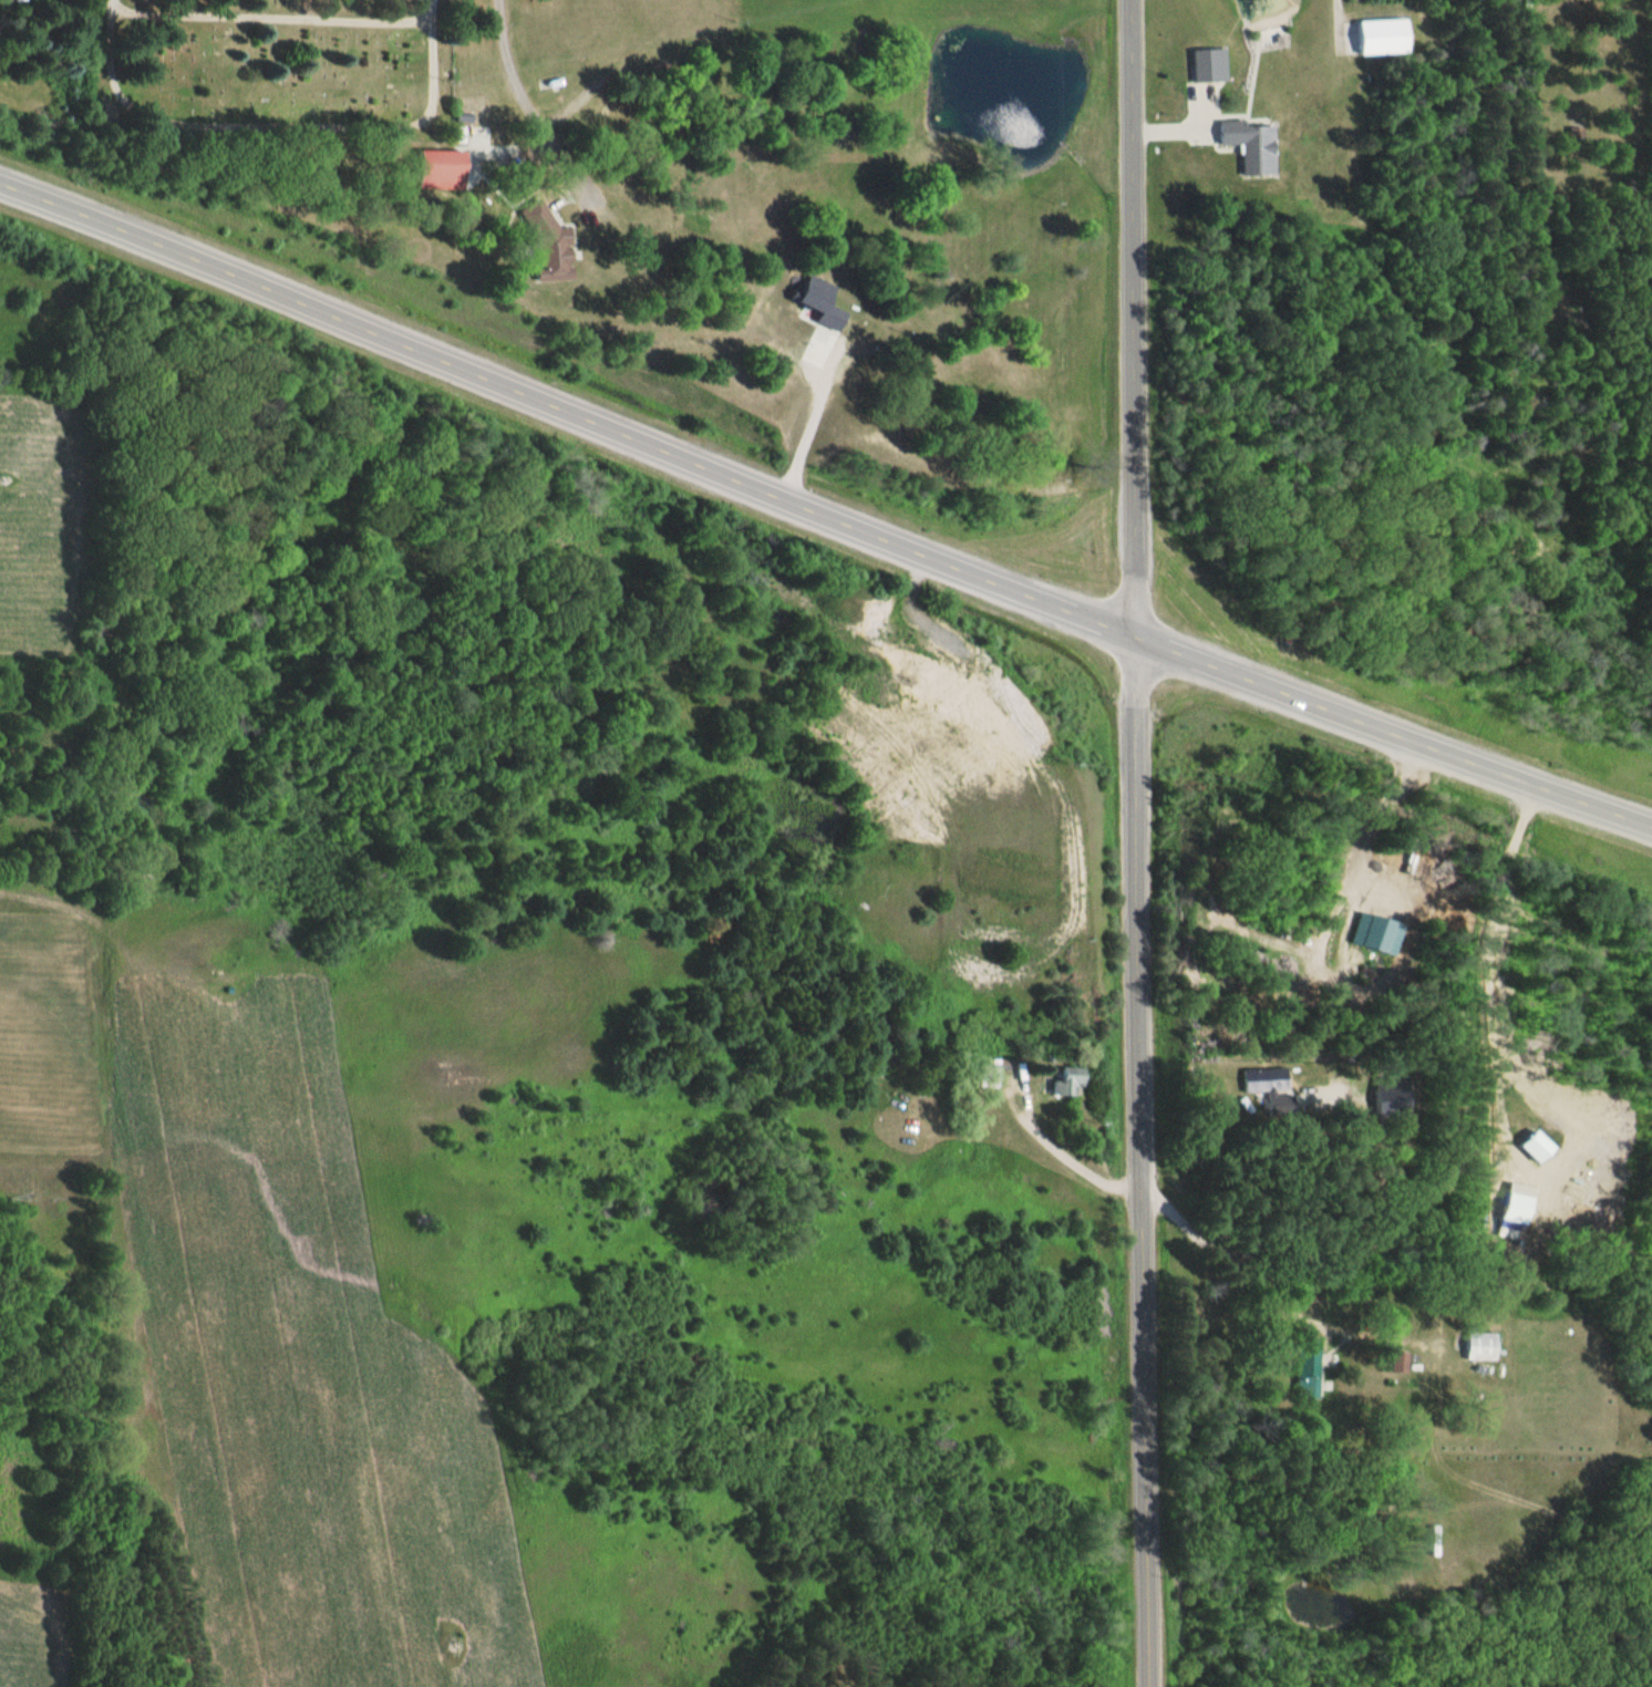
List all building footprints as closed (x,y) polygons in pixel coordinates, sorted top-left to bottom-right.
[(1353,20),(1354,55),(1410,53),(1409,18),(1353,20)] [(1186,82),(1221,82),(1220,49),(1186,49),(1186,82)] [(1236,176),(1266,175),(1264,123),(1211,124),(1212,145),(1235,145),(1236,176)] [(1565,149),(1584,149),(1584,128),(1565,128),(1565,149)] [(453,190),(454,173),(463,173),(463,152),(407,151),(406,189),(453,190)] [(510,211),(528,242),(548,230),(529,199),(510,211)] [(974,1086),(998,1088),(999,1066),(976,1064),(974,1086)] [(1078,1094),(1078,1065),(1052,1065),(1052,1094),(1078,1094)] [(1237,1091),(1261,1091),(1261,1111),(1285,1110),(1284,1067),(1237,1068),(1237,1091)] [(1493,1331),(1459,1331),(1459,1359),(1493,1359),(1493,1331)] [(1401,1350),(1385,1350),(1385,1371),(1401,1371),(1401,1350)] [(1287,1395),(1311,1395),(1311,1365),(1287,1365),(1287,1395)]
